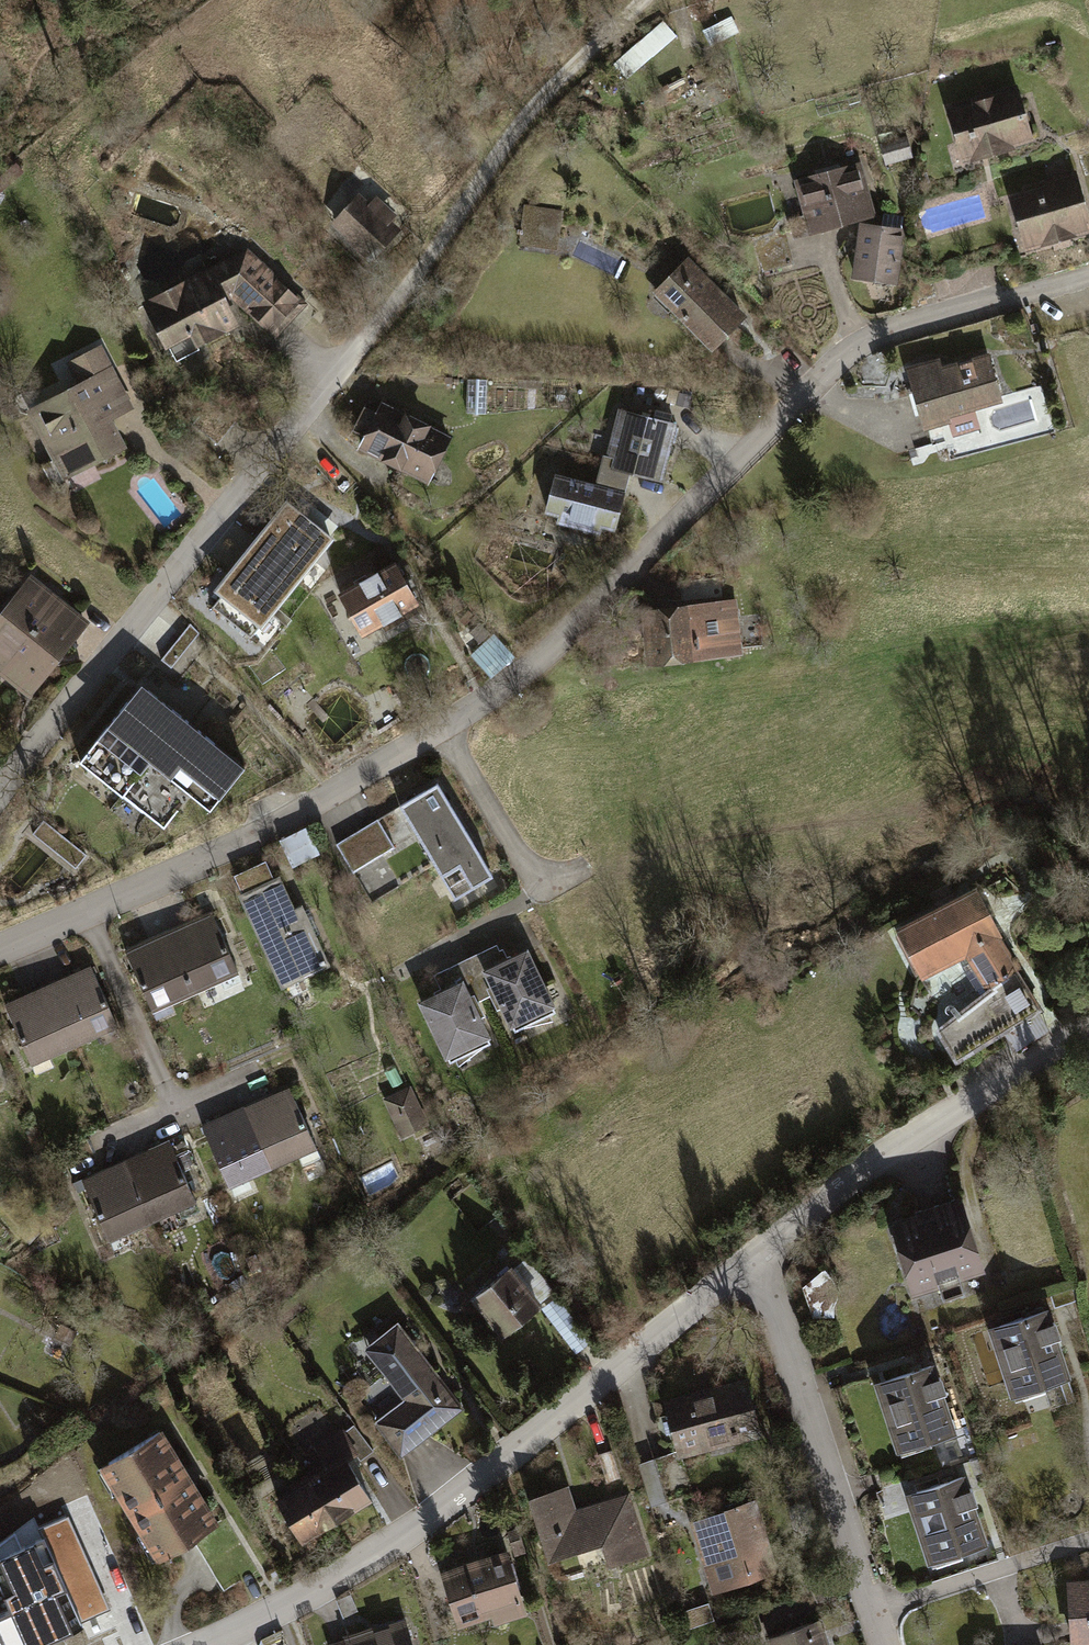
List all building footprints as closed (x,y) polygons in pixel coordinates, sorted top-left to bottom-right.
[(635,73),(681,36),(669,21),(623,59),(635,73)] [(950,117),(967,170),(1036,149),(1019,95),(1015,96),(1013,90),(992,97),(994,103),(977,108),(975,101),(957,107),(959,114),(950,117)] [(908,140),(881,149),(889,172),(916,163),(908,140)] [(854,160),(794,177),(812,239),(871,221),(854,160)] [(1029,259),(1088,240),(1088,215),(1077,175),(1047,185),(1049,192),(1012,204),(1029,259)] [(361,200),(332,230),(372,268),(400,237),(391,228),(398,221),(378,202),(371,210),(361,200)] [(564,215),(525,209),(519,248),(558,254),(564,215)] [(861,230),(855,282),(897,287),(904,235),(861,230)] [(248,257),(142,308),(166,358),(171,356),(177,369),(242,338),(229,311),(233,308),(272,342),(304,306),(248,257)] [(749,322),(690,263),(655,298),(714,357),(749,322)] [(27,415),(62,487),(127,455),(112,426),(135,414),(102,347),(64,365),(76,391),(27,415)] [(1003,408),(989,359),(943,372),(941,363),(906,373),(925,439),(952,431),(950,423),(1003,408)] [(485,390),(467,390),(467,419),(486,419),(485,390)] [(451,443),(382,408),(377,418),(367,413),(354,438),(364,443),(358,454),(427,489),(451,443)] [(680,430),(620,415),(608,463),(605,463),(601,475),(631,483),(664,491),(680,430)] [(597,492),(556,482),(546,523),(560,526),(559,532),(602,543),(603,537),(617,541),(631,483),(601,475),(597,492)] [(260,629),(328,537),(290,509),(222,601),(260,629)] [(382,548),(367,557),(373,567),(387,559),(382,548)] [(397,570),(338,602),(362,645),(382,634),(385,640),(424,620),(397,570)] [(0,620),(0,679),(32,704),(92,629),(31,581),(0,620)] [(737,605),(641,619),(649,675),(745,661),(744,652),(764,649),(760,619),(740,621),(737,605)] [(171,649),(181,657),(199,634),(191,625),(171,649)] [(171,649),(162,660),(171,668),(181,657),(171,649)] [(137,688),(80,761),(121,793),(145,764),(208,813),(242,770),(137,688)] [(440,789),(337,849),(353,877),(417,840),(456,906),(495,883),(440,789)] [(86,854),(44,821),(31,837),(37,842),(11,875),(23,885),(49,852),(73,871),(86,854)] [(310,828),(284,841),(296,866),(322,853),(310,828)] [(238,900),(280,991),(304,980),(307,986),(333,974),(303,908),(295,912),(280,880),(265,887),(255,866),(240,873),(250,894),(238,900)] [(974,891),(901,931),(924,974),(967,952),(973,961),(963,967),(981,999),(940,1031),(957,1059),(1004,1030),(1016,1050),(1031,1041),(1019,1021),(1039,1009),(1014,970),(1017,967),(998,937),(974,891)] [(212,916),(169,935),(197,997),(222,986),(224,992),(242,984),(212,916)] [(169,935),(126,954),(156,1021),(175,1012),(173,1008),(197,997),(169,935)] [(497,947),(466,963),(486,1002),(491,1000),(500,1017),(505,1015),(516,1037),(561,1014),(530,953),(506,965),(497,947)] [(442,994),(419,1006),(450,1067),(495,1044),(484,1023),(487,1021),(479,1006),(486,1002),(466,963),(434,979),(442,994)] [(90,968),(47,987),(75,1050),(100,1039),(103,1046),(121,1038),(90,968)] [(47,987),(4,1006),(35,1075),(54,1067),(51,1060),(75,1050),(47,987)] [(411,1088),(383,1101),(401,1139),(428,1126),(411,1088)] [(290,1090),(247,1109),(274,1172),(300,1161),(303,1168),(321,1160),(290,1090)] [(247,1109),(204,1128),(231,1191),(274,1172),(247,1109)] [(167,1144),(124,1163),(152,1225),(179,1214),(182,1221),(198,1214),(167,1144)] [(124,1163),(81,1182),(110,1248),(125,1241),(124,1238),(152,1225),(124,1163)] [(958,1274),(978,1268),(957,1199),(916,1212),(919,1221),(897,1227),(915,1287),(938,1280),(943,1298),(964,1292),(958,1274)] [(474,1294),(503,1332),(540,1304),(510,1266),(474,1294)] [(802,1291),(813,1322),(834,1322),(840,1286),(824,1272),(802,1291)] [(991,1333),(1014,1406),(1074,1387),(1051,1314),(991,1333)] [(377,1421),(400,1452),(460,1407),(398,1324),(366,1347),(405,1400),(377,1421)] [(877,1390),(899,1460),(961,1441),(938,1370),(877,1390)] [(745,1378),(660,1402),(679,1467),(763,1444),(745,1378)] [(355,1453),(359,1459),(372,1450),(353,1425),(345,1430),(341,1433),(355,1453)] [(341,1433),(345,1430),(343,1427),(314,1444),(328,1469),(345,1459),(355,1453),(341,1433)] [(148,1527),(164,1554),(215,1523),(160,1431),(108,1462),(123,1487),(118,1490),(143,1530),(148,1527)] [(263,1453),(246,1464),(250,1471),(267,1460),(263,1453)] [(334,1519),(369,1498),(345,1459),(328,1469),(311,1480),(334,1519)] [(639,1466),(652,1511),(668,1506),(656,1461),(639,1466)] [(77,1474),(53,1487),(66,1512),(90,1499),(77,1474)] [(300,1539),(334,1519),(311,1480),(277,1500),(300,1539)] [(908,1499),(931,1573),(994,1553),(971,1480),(908,1499)] [(528,1504),(548,1568),(603,1552),(608,1570),(650,1557),(632,1498),(577,1515),(570,1492),(528,1504)] [(690,1526),(713,1600),(776,1581),(753,1507),(690,1526)] [(43,1537),(0,1557),(0,1588),(10,1610),(0,1614),(0,1636),(4,1644),(37,1644),(82,1624),(43,1537)] [(470,1566),(439,1575),(457,1635),(492,1625),(495,1632),(530,1622),(510,1554),(490,1560),(488,1555),(468,1561),(470,1566)] [(1068,1585),(1072,1644),(1088,1644),(1088,1583),(1068,1585)] [(767,1644),(830,1644),(824,1624),(813,1628),(804,1602),(751,1619),(759,1644),(766,1642),(767,1644)] [(407,1619),(326,1644),(327,1644),(415,1644),(407,1619)]
